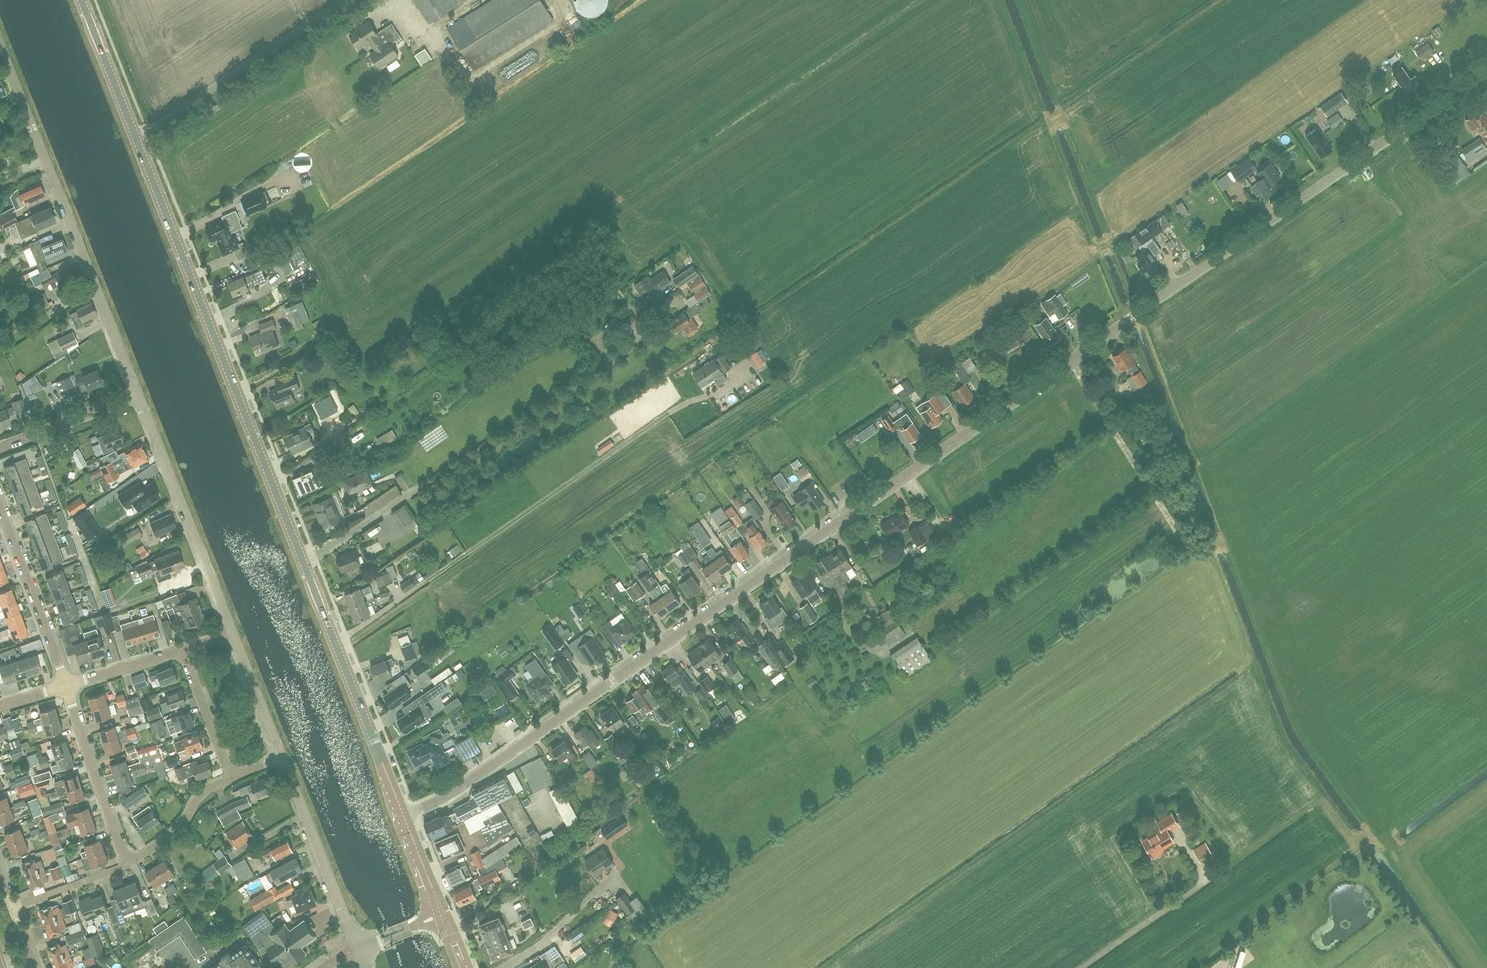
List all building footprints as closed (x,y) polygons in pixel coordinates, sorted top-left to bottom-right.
[(465,0),(414,0),(428,23),(465,0)] [(553,20),(540,0),(491,0),(448,28),(474,70),(553,20)] [(574,2),(575,6),(576,8),(578,11),(580,13),(583,15),(586,16),(589,17),(592,17),(596,16),(599,15),(601,14),(603,12),(605,9),(607,6),(608,1),(608,0),(574,0),(574,2)] [(373,45),(395,29),(391,23),(376,34),(368,22),(349,35),(358,48),(370,40),(373,45)] [(395,29),(373,45),(376,50),(370,55),(380,68),(398,55),(390,44),(401,37),(395,29)] [(1422,60),(1434,52),(1428,42),(1416,51),(1422,60)] [(430,48),(419,54),(426,66),(437,59),(430,48)] [(1409,80),(1400,68),(1392,73),(1401,86),(1409,97),(1423,87),(1414,76),(1409,80)] [(1328,117),(1346,103),(1348,102),(1341,92),(1321,107),(1328,117)] [(1482,113),(1477,116),(1476,114),(1465,120),(1472,130),(1477,127),(1483,136),(1482,137),(1486,144),(1486,120),(1482,113)] [(1321,157),(1332,149),(1317,128),(1306,135),(1321,157)] [(1475,145),(1482,141),(1479,138),(1461,150),(1469,162),(1481,154),(1475,145)] [(1450,141),(1444,152),(1453,157),(1459,146),(1450,141)] [(1475,145),(1481,154),(1486,150),(1486,149),(1482,141),(1475,145)] [(1459,157),(1445,167),(1456,183),(1470,173),(1459,157)] [(1238,181),(1256,169),(1249,159),(1231,171),(1238,181)] [(1279,186),(1275,181),(1281,177),(1272,163),(1257,173),(1262,179),(1255,183),(1262,193),(1264,192),(1267,195),(1279,186)] [(39,183),(18,192),(16,187),(9,196),(14,206),(11,208),(0,213),(0,222),(3,228),(17,221),(13,212),(24,205),(45,196),(39,183)] [(248,213),(267,204),(261,192),(243,200),(248,213)] [(23,237),(38,230),(37,228),(55,220),(49,207),(31,215),(27,217),(16,223),(20,231),(23,237)] [(206,227),(212,241),(218,238),(220,242),(218,243),(224,255),(234,250),(235,254),(246,249),(243,242),(239,244),(235,235),(233,236),(231,232),(236,230),(238,226),(235,221),(240,219),(236,210),(223,216),(225,219),(206,227)] [(1142,243),(1138,246),(1142,252),(1136,255),(1141,263),(1138,265),(1147,278),(1158,270),(1153,263),(1157,260),(1148,247),(1155,242),(1152,237),(1171,224),(1164,214),(1135,234),(1142,243)] [(67,251),(61,236),(41,244),(39,240),(29,244),(37,263),(67,251)] [(1127,251),(1121,255),(1127,263),(1133,259),(1127,251)] [(30,277),(35,287),(42,283),(43,287),(50,284),(52,289),(53,289),(57,298),(70,291),(66,284),(80,277),(73,264),(51,275),(47,269),(40,272),(30,277)] [(679,288),(680,287),(698,273),(693,266),(673,279),(679,288)] [(30,277),(40,272),(37,268),(23,275),(25,279),(30,277)] [(234,295),(248,289),(248,288),(266,280),(261,269),(228,283),(234,295)] [(669,281),(663,271),(651,279),(648,275),(633,284),(645,302),(659,293),(657,289),(669,281)] [(683,328),(689,336),(699,330),(690,317),(710,304),(705,297),(711,293),(698,273),(680,287),(682,290),(690,284),(696,293),(694,295),(698,302),(685,311),(686,312),(670,321),(678,332),(683,328)] [(1270,303),(1277,299),(1273,293),(1267,296),(1270,303)] [(1055,294),(1047,299),(1040,303),(1049,317),(1054,313),(1059,319),(1068,313),(1055,294)] [(2,311),(14,306),(12,301),(1,306),(2,311)] [(292,327),(303,323),(299,313),(303,312),(299,302),(284,308),(292,327)] [(76,329),(83,325),(82,322),(97,314),(90,303),(76,309),(76,311),(69,315),(76,329)] [(1051,324),(1046,317),(1035,325),(1049,345),(1060,338),(1051,324)] [(263,351),(279,345),(272,329),(276,328),(273,320),(263,324),(266,331),(249,337),(254,349),(261,346),(263,351)] [(55,358),(68,351),(78,345),(72,332),(48,343),(55,358)] [(757,351),(751,355),(758,367),(765,362),(764,362),(768,359),(762,349),(757,351)] [(1124,349),(1113,357),(1118,364),(1116,366),(1120,372),(1126,368),(1130,373),(1137,368),(1132,359),(1126,351),(1124,349)] [(698,380),(726,361),(722,354),(715,359),(716,360),(715,361),(714,360),(693,373),(698,380)] [(963,385),(965,384),(966,382),(963,378),(969,374),(968,373),(977,367),(970,357),(961,363),(959,361),(947,368),(956,382),(959,380),(963,385)] [(726,361),(698,380),(702,387),(714,379),(718,384),(726,379),(722,372),(724,371),(724,372),(731,368),(726,361)] [(87,389),(102,382),(97,370),(82,376),(82,377),(76,380),(78,385),(84,383),(87,389)] [(1132,375),(1131,376),(1135,383),(1131,385),(1133,391),(1139,387),(1144,396),(1151,392),(1145,383),(1147,382),(1140,371),(1132,375)] [(294,401),(291,392),(300,388),(294,374),(276,381),(278,389),(270,392),(272,400),(274,399),(277,407),(284,404),(284,405),(294,401)] [(26,395),(32,392),(30,386),(38,380),(34,375),(22,383),(26,395)] [(63,398),(77,392),(70,375),(56,381),(63,398)] [(974,397),(965,384),(963,385),(959,380),(956,382),(949,387),(962,406),(974,397)] [(906,399),(917,391),(911,383),(901,391),(906,399)] [(930,428),(942,419),(938,412),(944,408),(934,394),(924,401),(922,402),(926,409),(920,413),(930,428)] [(315,405),(322,419),(338,410),(331,397),(315,405)] [(16,413),(26,410),(22,399),(12,402),(16,413)] [(900,403),(893,408),(896,413),(904,408),(900,403)] [(11,407),(5,410),(4,409),(0,410),(0,426),(9,422),(7,416),(14,414),(11,407)] [(912,423),(905,413),(891,422),(887,416),(881,420),(890,432),(896,428),(895,427),(898,425),(909,442),(920,435),(912,423)] [(11,426),(12,429),(15,430),(18,429),(19,426),(18,423),(16,422),(13,423),(11,426)] [(308,434),(314,431),(311,424),(305,427),(305,428),(285,437),(292,452),(305,447),(305,448),(313,445),(308,434)] [(871,435),(877,431),(872,424),(866,428),(871,435)] [(114,449),(112,444),(125,439),(123,435),(120,434),(118,429),(102,435),(97,437),(103,453),(114,449)] [(397,437),(392,430),(377,439),(381,447),(397,437)] [(614,444),(611,440),(598,450),(601,454),(614,444)] [(121,463),(145,451),(141,443),(118,455),(119,457),(100,467),(100,468),(88,474),(91,480),(103,474),(104,475),(115,469),(121,463)] [(79,467),(86,463),(77,448),(70,452),(79,467)] [(115,469),(104,475),(108,483),(119,477),(118,474),(132,467),(149,459),(145,451),(121,463),(115,469)] [(39,466),(44,464),(40,455),(36,457),(39,466)] [(8,477),(30,469),(25,457),(11,462),(12,464),(5,466),(6,471),(4,471),(5,472),(6,472),(8,477)] [(320,478),(328,474),(323,463),(312,469),(311,468),(293,476),(302,496),(323,486),(320,478)] [(44,464),(39,466),(42,476),(47,474),(44,464)] [(802,482),(812,475),(805,465),(795,472),(802,482)] [(13,489),(34,481),(30,469),(8,477),(10,482),(9,483),(9,484),(11,483),(13,489)] [(349,495),(372,485),(366,472),(345,481),(343,482),(345,485),(349,495)] [(48,490),(53,488),(49,478),(44,480),(48,490)] [(17,500),(38,493),(34,481),(13,489),(15,494),(13,495),(13,496),(15,495),(17,500)] [(119,496),(125,505),(132,501),(138,509),(158,495),(151,484),(142,490),(138,484),(119,496)] [(813,490),(809,484),(800,490),(801,492),(794,497),(801,508),(808,503),(813,510),(824,502),(814,489),(813,490)] [(53,488),(48,490),(51,499),(56,497),(53,488)] [(38,493),(17,500),(19,506),(17,506),(18,507),(19,507),(22,514),(31,510),(30,509),(43,505),(38,493)] [(67,506),(72,513),(85,505),(80,498),(67,506)] [(323,527),(339,520),(330,498),(314,504),(320,517),(319,518),(323,527)] [(753,515),(762,509),(753,498),(745,504),(747,507),(753,515)] [(785,509),(780,502),(770,510),(775,518),(774,519),(774,520),(776,522),(777,523),(778,522),(784,530),(796,522),(786,508),(785,509)] [(402,527),(413,520),(405,507),(393,514),(402,527)] [(82,544),(88,551),(105,540),(99,532),(100,531),(85,509),(73,517),(83,531),(79,534),(82,544)] [(59,521),(64,519),(61,510),(56,512),(59,521)] [(736,527),(743,522),(737,514),(736,514),(733,511),(728,515),(730,518),(729,518),(736,527)] [(29,532),(50,524),(46,512),(31,517),(32,519),(25,521),(26,526),(25,526),(25,527),(27,526),(29,532)] [(888,537),(908,526),(901,513),(881,524),(888,537)] [(156,536),(176,527),(170,514),(150,522),(156,536)] [(729,519),(727,516),(716,523),(718,526),(724,535),(723,536),(731,548),(740,561),(742,560),(743,560),(745,558),(745,557),(749,554),(740,542),(739,542),(736,537),(732,540),(728,534),(736,528),(736,527),(729,518),(729,519)] [(762,545),(762,546),(764,547),(767,544),(767,543),(766,542),(767,542),(760,531),(762,529),(753,517),(744,523),(746,527),(752,536),(749,538),(757,549),(762,545)] [(64,519),(59,521),(63,530),(68,529),(64,519)] [(698,522),(690,527),(704,547),(712,542),(698,522)] [(33,544),(54,536),(50,524),(29,532),(31,537),(29,538),(29,539),(31,538),(33,544)] [(908,530),(917,546),(927,540),(928,541),(938,536),(932,525),(922,530),(919,525),(908,530)] [(116,550),(142,534),(137,527),(112,543),(116,550)] [(373,538),(384,532),(381,527),(370,533),(373,538)] [(68,544),(73,543),(69,533),(65,535),(68,544)] [(38,555),(59,547),(54,536),(33,544),(35,549),(33,550),(34,550),(36,550),(38,555)] [(73,543),(68,544),(72,554),(76,552),(73,543)] [(923,553),(932,547),(930,543),(920,549),(923,553)] [(454,551),(456,557),(467,551),(464,546),(454,551)] [(684,552),(691,562),(697,570),(702,567),(696,558),(698,557),(691,546),(684,552)] [(906,551),(903,546),(889,554),(892,559),(906,551)] [(59,547),(38,555),(40,561),(38,561),(38,562),(40,561),(42,568),(51,565),(51,564),(63,559),(59,547)] [(706,551),(708,554),(722,573),(726,570),(727,572),(732,568),(731,567),(732,566),(723,554),(724,554),(721,549),(716,553),(712,547),(706,551)] [(160,573),(185,564),(180,549),(155,559),(155,560),(149,562),(136,567),(138,575),(152,569),(152,571),(158,568),(160,573)] [(354,569),(355,568),(354,567),(360,564),(357,557),(359,556),(357,550),(336,558),(337,560),(336,561),(338,565),(339,566),(342,572),(348,569),(348,570),(350,571),(354,569)] [(828,557),(849,591),(850,591),(850,592),(856,588),(849,579),(856,575),(839,550),(828,557)] [(684,566),(691,562),(684,552),(677,556),(684,566)] [(703,569),(711,581),(712,580),(713,581),(718,578),(718,576),(722,573),(708,554),(702,558),(707,566),(703,569)] [(849,591),(828,557),(826,559),(824,556),(816,562),(818,564),(816,565),(824,577),(821,579),(825,585),(830,586),(836,582),(845,594),(849,591)] [(84,573),(81,565),(76,567),(79,575),(84,573)] [(379,586),(392,580),(391,579),(398,576),(393,565),(386,568),(387,572),(375,577),(379,586)] [(689,597),(701,589),(691,576),(693,575),(688,568),(681,573),(686,579),(679,584),(689,597)] [(50,587),(65,581),(61,569),(52,572),(52,573),(45,576),(50,587)] [(400,585),(404,591),(424,578),(420,572),(400,585)] [(645,575),(670,610),(673,607),(674,608),(675,609),(680,606),(680,604),(679,603),(680,603),(671,591),(667,584),(665,584),(660,587),(650,572),(645,575)] [(79,575),(80,576),(83,585),(88,583),(84,573),(79,575)] [(645,575),(640,578),(656,602),(650,606),(658,618),(659,617),(660,619),(661,619),(665,616),(665,614),(665,613),(670,610),(645,575)] [(807,583),(801,575),(791,582),(802,598),(806,595),(813,605),(822,599),(815,589),(814,590),(808,582),(807,583)] [(54,599),(70,593),(65,581),(50,587),(54,599)] [(634,602),(639,598),(645,594),(636,582),(630,586),(625,590),(634,602)] [(360,588),(344,594),(350,608),(365,602),(365,601),(363,595),(372,591),(370,585),(360,589),(360,588)] [(15,599),(10,587),(0,591),(0,604),(15,599)] [(88,599),(93,597),(90,588),(85,590),(88,599)] [(114,603),(109,588),(100,591),(106,606),(114,603)] [(117,589),(112,591),(117,606),(122,605),(117,589)] [(382,600),(390,597),(388,591),(380,594),(382,600)] [(834,614),(842,609),(830,591),(822,595),(834,614)] [(59,611),(80,603),(80,601),(74,603),(70,593),(54,599),(59,611)] [(176,618),(182,616),(200,608),(196,597),(180,604),(176,593),(161,599),(166,610),(172,607),(174,612),(176,618)] [(93,597),(88,599),(92,609),(97,607),(93,597)] [(370,616),(367,606),(378,602),(376,597),(365,601),(365,602),(350,608),(355,622),(370,616)] [(769,597),(760,603),(768,616),(765,618),(772,629),(783,621),(785,625),(792,621),(782,607),(779,608),(772,597),(771,598),(770,598),(770,597),(769,597)] [(5,616),(19,610),(15,599),(0,604),(1,605),(2,610),(5,616)] [(80,603),(59,611),(64,623),(73,620),(72,618),(79,615),(76,609),(82,606),(80,603)] [(810,624),(818,618),(808,603),(802,607),(800,609),(810,624)] [(580,610),(584,616),(590,612),(585,606),(580,610)] [(182,616),(184,622),(179,624),(181,629),(205,619),(200,608),(182,616)] [(9,627),(23,622),(19,610),(5,616),(9,627)] [(879,634),(897,622),(895,618),(897,617),(894,612),(889,614),(887,610),(870,620),(873,625),(874,624),(879,631),(878,632),(879,634)] [(111,616),(110,612),(100,615),(104,626),(112,623),(113,623),(111,616)] [(143,622),(148,639),(160,636),(153,614),(142,617),(143,622)] [(112,623),(114,626),(120,624),(117,615),(111,616),(113,623),(112,623)] [(635,634),(624,618),(613,626),(610,621),(600,627),(607,637),(612,634),(620,645),(635,634)] [(137,643),(148,639),(143,622),(140,623),(138,619),(131,621),(137,643)] [(166,634),(172,633),(168,619),(162,621),(166,634)] [(741,625),(736,619),(724,627),(735,642),(741,637),(748,646),(754,641),(748,633),(749,632),(743,624),(741,625)] [(122,630),(127,646),(137,643),(131,621),(120,624),(114,626),(115,632),(122,630)] [(23,622),(9,627),(14,639),(28,634),(23,622)] [(897,622),(879,634),(888,647),(906,635),(897,622)] [(91,657),(86,640),(79,642),(77,635),(80,634),(76,623),(59,630),(65,647),(72,644),(78,661),(91,657)] [(560,624),(555,628),(559,634),(564,630),(560,624)] [(563,642),(559,636),(551,626),(544,631),(551,642),(556,648),(563,642)] [(83,633),(86,640),(91,657),(104,652),(99,636),(98,636),(96,628),(90,630),(83,633)] [(591,628),(569,644),(573,649),(576,654),(581,650),(591,665),(606,654),(593,637),(595,635),(591,628)] [(570,641),(578,636),(574,630),(566,635),(570,641)] [(781,664),(764,640),(759,633),(753,637),(759,645),(757,647),(767,661),(773,670),(776,668),(781,664)] [(764,640),(781,664),(782,667),(795,658),(782,640),(778,643),(772,634),(765,640),(764,640)] [(906,678),(933,661),(917,637),(891,654),(906,678)] [(699,647),(710,664),(721,656),(709,640),(708,641),(707,640),(699,646),(699,647)] [(20,645),(22,652),(34,649),(31,641),(20,645)] [(406,661),(418,656),(412,642),(401,647),(406,661)] [(7,650),(9,656),(17,654),(15,647),(7,650)] [(699,671),(710,664),(699,647),(688,655),(699,671)] [(562,652),(565,656),(552,666),(565,683),(578,674),(569,661),(574,658),(567,648),(562,652)] [(9,656),(7,650),(0,652),(0,655),(1,659),(4,658),(6,663),(0,665),(0,672),(3,683),(16,679),(11,662),(9,656)] [(23,658),(28,675),(41,671),(39,666),(45,664),(41,653),(35,655),(35,654),(23,658)] [(16,679),(28,675),(23,658),(11,662),(16,679)] [(395,665),(392,658),(386,661),(385,660),(370,666),(376,681),(392,675),(389,668),(395,665)] [(426,658),(412,668),(417,676),(432,666),(426,658)] [(547,674),(536,658),(526,665),(533,676),(529,679),(530,681),(526,684),(530,690),(528,691),(528,693),(531,697),(533,698),(535,697),(538,702),(551,693),(547,688),(554,684),(547,674)] [(730,676),(738,670),(730,659),(722,664),(730,676)] [(667,668),(661,672),(667,681),(668,681),(671,685),(676,686),(680,683),(688,694),(696,689),(679,666),(675,668),(672,664),(672,665),(670,664),(667,666),(667,668)] [(173,666),(165,669),(164,667),(149,673),(152,679),(159,676),(163,685),(178,679),(173,666)] [(516,674),(512,668),(497,679),(511,699),(519,694),(508,679),(516,674)] [(136,689),(148,684),(144,673),(132,677),(136,689)] [(384,696),(385,698),(384,699),(389,706),(390,705),(393,708),(410,696),(405,688),(410,685),(403,675),(393,682),(397,688),(384,696)] [(707,692),(715,686),(707,675),(699,680),(707,692)] [(430,689),(435,696),(447,688),(442,681),(430,689)] [(484,700),(498,693),(493,684),(480,692),(484,700)] [(653,707),(657,713),(655,715),(661,722),(669,724),(676,718),(652,685),(646,690),(642,685),(632,692),(635,696),(627,701),(634,711),(642,705),(646,712),(653,707)] [(700,701),(707,696),(702,688),(695,693),(700,701)] [(165,697),(160,699),(162,706),(168,704),(170,710),(181,705),(180,704),(187,701),(182,690),(165,696),(165,697)] [(93,709),(108,704),(104,692),(89,697),(93,709)] [(143,711),(138,695),(126,699),(127,704),(130,715),(143,711)] [(141,700),(145,711),(153,707),(149,697),(141,700)] [(424,709),(427,707),(420,697),(410,704),(414,709),(398,720),(399,721),(397,722),(402,729),(404,728),(406,732),(429,717),(424,709)] [(119,707),(127,704),(126,699),(125,699),(117,701),(119,707)] [(108,704),(93,709),(97,721),(112,716),(108,704)] [(499,719),(510,713),(505,704),(494,709),(499,719)] [(729,722),(736,718),(727,704),(720,709),(729,722)] [(45,723),(59,719),(55,707),(41,711),(42,717),(34,720),(34,721),(27,723),(29,728),(37,726),(45,723)] [(149,721),(161,716),(157,707),(145,712),(149,721)] [(608,725),(612,722),(617,729),(619,727),(624,724),(613,707),(608,710),(606,709),(602,712),(602,714),(601,715),(608,725)] [(189,711),(172,718),(166,721),(169,727),(174,725),(177,731),(183,729),(195,724),(189,711)] [(8,731),(14,728),(10,717),(3,719),(8,731)] [(16,732),(22,730),(18,717),(12,719),(16,732)] [(153,732),(165,728),(161,718),(149,723),(153,732)] [(59,719),(45,723),(49,735),(63,730),(59,719)] [(128,734),(140,730),(147,727),(145,723),(126,729),(128,734)] [(104,742),(124,735),(122,730),(117,732),(115,725),(100,730),(104,742)] [(589,731),(585,725),(574,733),(583,746),(590,741),(594,746),(600,742),(590,730),(589,731)] [(37,726),(29,728),(31,734),(39,731),(37,726)] [(128,734),(124,735),(104,742),(108,753),(122,749),(120,743),(130,740),(130,739),(141,735),(140,730),(128,734)] [(0,734),(0,737),(1,740),(9,737),(7,731),(0,734)] [(204,748),(198,733),(183,739),(174,743),(177,751),(187,747),(189,754),(204,748)] [(604,739),(617,757),(624,752),(612,734),(604,739)] [(449,762),(440,746),(442,739),(431,736),(430,743),(424,746),(422,743),(408,751),(413,760),(413,761),(416,765),(420,763),(421,763),(421,762),(427,759),(428,758),(432,759),(431,760),(434,761),(438,768),(449,762)] [(21,744),(19,739),(0,746),(3,752),(21,744)] [(56,757),(70,752),(66,740),(52,745),(56,757)] [(558,761),(560,760),(560,761),(567,756),(572,763),(577,759),(572,752),(573,751),(565,740),(552,749),(557,755),(555,757),(558,761)] [(111,764),(115,776),(129,771),(145,766),(155,763),(162,761),(157,744),(136,750),(130,753),(132,759),(139,756),(140,761),(135,763),(128,766),(125,759),(111,764)] [(130,753),(136,750),(135,744),(126,747),(128,754),(130,753)] [(12,759),(25,754),(22,747),(9,751),(12,759)] [(589,750),(582,755),(583,758),(592,768),(599,763),(589,750)] [(70,752),(56,757),(58,763),(51,766),(53,772),(75,764),(70,752)] [(40,763),(48,760),(46,755),(38,757),(40,763)] [(169,768),(181,764),(177,755),(166,760),(169,768)] [(48,760),(40,763),(42,769),(50,766),(48,760)] [(199,764),(197,760),(175,768),(179,779),(195,773),(198,778),(213,773),(208,760),(199,764)] [(167,776),(163,761),(162,761),(155,763),(160,778),(167,776)] [(6,772),(14,769),(12,764),(4,766),(6,772)] [(129,771),(115,776),(119,788),(127,785),(133,783),(131,776),(147,771),(145,766),(129,771)] [(599,779),(592,768),(583,775),(586,778),(588,777),(593,783),(599,779)] [(14,769),(6,772),(8,777),(16,774),(14,769)] [(35,782),(52,777),(50,770),(33,775),(35,782)] [(564,786),(570,781),(564,772),(557,776),(564,786)] [(77,774),(63,779),(64,779),(55,782),(58,791),(59,796),(65,794),(64,791),(67,790),(81,785),(77,774)] [(461,821),(515,792),(505,774),(473,791),(476,797),(454,809),(456,811),(442,817),(441,816),(424,823),(431,838),(448,831),(447,828),(454,825),(454,823),(456,823),(457,825),(462,822),(461,821)] [(18,787),(31,782),(28,775),(15,780),(18,787)] [(46,797),(48,797),(47,794),(46,790),(45,787),(50,786),(48,779),(34,784),(37,793),(39,799),(40,799),(46,797)] [(270,791),(265,779),(258,782),(258,780),(251,783),(251,784),(240,789),(242,795),(254,791),(256,797),(270,791)] [(32,782),(18,787),(21,797),(36,792),(32,782)] [(60,800),(70,797),(71,802),(85,797),(81,785),(67,790),(64,791),(65,794),(59,796),(60,800)] [(129,791),(127,785),(119,788),(121,793),(129,791)] [(126,809),(144,798),(143,797),(148,793),(143,787),(139,790),(121,802),(126,809)] [(0,798),(0,811),(10,807),(6,796),(0,798)] [(38,797),(32,799),(28,801),(34,818),(42,815),(43,815),(40,808),(41,808),(38,797)] [(49,806),(46,797),(40,799),(42,808),(41,808),(43,815),(65,809),(62,802),(49,806)] [(224,826),(241,816),(237,809),(250,804),(248,797),(234,802),(216,812),(224,826)] [(513,829),(498,802),(492,805),(464,820),(470,835),(479,829),(487,846),(513,829)] [(145,830),(160,820),(150,805),(133,817),(137,821),(138,820),(145,830)] [(0,811),(0,822),(1,824),(15,819),(13,813),(18,811),(21,810),(20,807),(15,809),(14,806),(10,807),(0,811)] [(79,823),(93,818),(88,806),(66,815),(69,823),(67,824),(68,827),(70,827),(70,826),(79,823)] [(1181,811),(1177,813),(1180,820),(1185,817),(1181,811)] [(57,831),(51,815),(43,818),(49,834),(57,831)] [(1150,855),(1174,841),(1168,831),(1178,825),(1172,815),(1157,824),(1160,829),(1142,841),(1150,855)] [(615,820),(621,830),(628,825),(621,816),(615,820)] [(93,818),(79,823),(83,835),(97,829),(93,818)] [(237,849),(254,837),(243,821),(226,833),(237,849)] [(1187,825),(1182,828),(1182,829),(1186,835),(1192,831),(1187,825)] [(49,834),(48,834),(52,845),(61,842),(59,838),(71,834),(68,827),(57,831),(49,834)] [(8,845),(24,839),(20,828),(4,833),(8,845)] [(38,828),(30,831),(31,836),(38,834),(40,833),(38,828)] [(38,834),(39,839),(48,836),(46,831),(40,833),(38,834)] [(455,854),(464,850),(457,834),(435,843),(438,848),(436,849),(439,855),(440,854),(442,859),(451,855),(450,854),(455,852),(455,854)] [(502,856),(503,857),(522,845),(516,836),(482,859),(478,851),(470,854),(477,869),(480,875),(487,871),(486,868),(502,856)] [(24,839),(8,845),(13,856),(28,850),(24,839)] [(89,856),(104,850),(100,839),(85,845),(87,850),(81,853),(83,858),(89,856)] [(276,860),(293,852),(287,839),(272,846),(273,847),(262,852),(264,857),(273,853),(276,860)] [(1213,853),(1205,841),(1193,849),(1201,861),(1213,853)] [(57,857),(56,856),(53,847),(43,850),(46,861),(57,857)] [(596,875),(613,862),(603,848),(586,861),(596,875)] [(88,876),(104,870),(102,864),(109,861),(104,850),(89,856),(83,858),(82,859),(84,864),(88,876)] [(60,867),(67,864),(63,853),(56,856),(57,857),(60,867)] [(232,866),(225,855),(213,863),(221,874),(232,866)] [(503,857),(502,856),(486,868),(487,871),(488,872),(477,878),(482,887),(501,878),(498,873),(508,868),(503,857)] [(290,876),(302,869),(296,857),(271,871),(271,872),(266,875),(270,882),(276,879),(278,883),(281,881),(281,882),(291,877),(290,876)] [(27,876),(45,870),(41,860),(35,862),(34,859),(22,864),(27,876)] [(155,866),(165,880),(174,873),(165,859),(155,866)] [(245,859),(232,866),(240,880),(253,873),(245,859)] [(465,862),(444,872),(451,887),(471,877),(465,862)] [(220,874),(221,874),(213,863),(201,872),(208,882),(220,873),(220,874)] [(67,864),(60,867),(64,876),(71,873),(67,864)] [(54,880),(63,877),(59,865),(50,869),(54,880)] [(155,886),(165,880),(155,866),(145,873),(155,886)] [(45,870),(27,876),(32,890),(44,885),(43,882),(49,880),(45,870)] [(79,877),(77,873),(66,877),(68,882),(79,877)] [(266,877),(248,885),(251,890),(268,882),(266,877)] [(480,892),(475,881),(470,884),(469,883),(454,891),(461,906),(476,898),(474,895),(480,892)] [(124,886),(134,911),(148,905),(152,914),(158,911),(152,899),(146,901),(143,900),(136,882),(124,886)] [(256,911),(295,889),(291,882),(277,890),(275,885),(250,899),(256,911)] [(174,893),(178,890),(173,883),(169,886),(174,893)] [(124,915),(134,911),(124,886),(113,890),(121,911),(116,913),(119,921),(121,926),(127,924),(124,915)] [(169,896),(174,893),(169,886),(164,889),(169,896)] [(305,892),(303,887),(298,890),(299,893),(293,895),(294,898),(286,901),(289,907),(296,904),(298,910),(300,909),(301,911),(306,909),(306,907),(315,903),(310,890),(305,892)] [(639,915),(635,909),(636,908),(625,892),(615,899),(622,908),(627,915),(628,914),(632,920),(639,915)] [(92,898),(100,921),(105,919),(103,914),(102,915),(101,912),(108,909),(102,894),(92,898)] [(176,901),(172,895),(167,899),(170,904),(176,901)] [(100,921),(92,898),(91,896),(79,900),(86,920),(95,917),(96,919),(94,920),(96,925),(101,923),(100,921)] [(67,915),(76,911),(72,899),(62,903),(67,915)] [(45,923),(62,916),(58,907),(53,909),(51,905),(40,910),(42,916),(41,918),(42,922),(44,922),(45,923)] [(618,913),(610,909),(606,917),(614,922),(618,913)] [(263,910),(242,925),(260,949),(264,946),(280,967),(285,967),(306,953),(301,946),(315,935),(312,930),(314,929),(315,929),(316,929),(311,922),(310,922),(310,923),(308,925),(304,920),(290,930),(285,923),(277,929),(275,927),(285,920),(281,914),(270,921),(263,910)] [(62,916),(45,923),(50,936),(61,931),(60,928),(66,926),(62,916)] [(174,940),(180,936),(191,928),(183,917),(166,928),(174,940)] [(512,951),(499,917),(480,924),(485,938),(483,939),(486,946),(488,945),(493,959),(512,951)] [(525,929),(534,924),(531,918),(522,922),(525,929)] [(119,921),(113,924),(120,943),(126,939),(121,926),(119,921)] [(165,921),(160,924),(164,929),(168,926),(165,921)] [(70,933),(82,929),(79,922),(68,926),(70,933)] [(579,926),(568,934),(575,943),(585,935),(579,926)] [(160,932),(168,944),(174,940),(166,928),(160,932)] [(195,934),(191,928),(180,936),(184,942),(195,934)] [(87,939),(86,937),(83,929),(65,936),(69,945),(87,939)] [(160,932),(155,936),(163,948),(168,944),(160,932)] [(86,937),(87,939),(93,956),(104,952),(97,933),(86,937)] [(184,942),(187,948),(199,940),(195,934),(184,942)] [(155,936),(148,940),(156,952),(163,948),(155,936)] [(203,946),(199,940),(187,948),(191,953),(203,946)] [(215,951),(223,946),(220,941),(212,946),(215,951)] [(52,961),(70,954),(66,944),(60,946),(59,943),(47,947),(52,961)] [(246,945),(231,956),(229,953),(221,959),(223,961),(213,967),(255,967),(260,965),(246,945)] [(585,945),(575,953),(581,962),(592,954),(585,945)] [(191,953),(195,959),(207,951),(203,946),(191,953)] [(565,960),(555,946),(541,955),(543,959),(529,967),(553,967),(565,960)] [(74,964),(70,954),(52,961),(55,967),(68,967),(68,966),(74,964)] [(93,956),(82,960),(86,967),(96,963),(93,956)] [(1227,967),(1233,967),(1248,960),(1246,957),(1227,967)]
